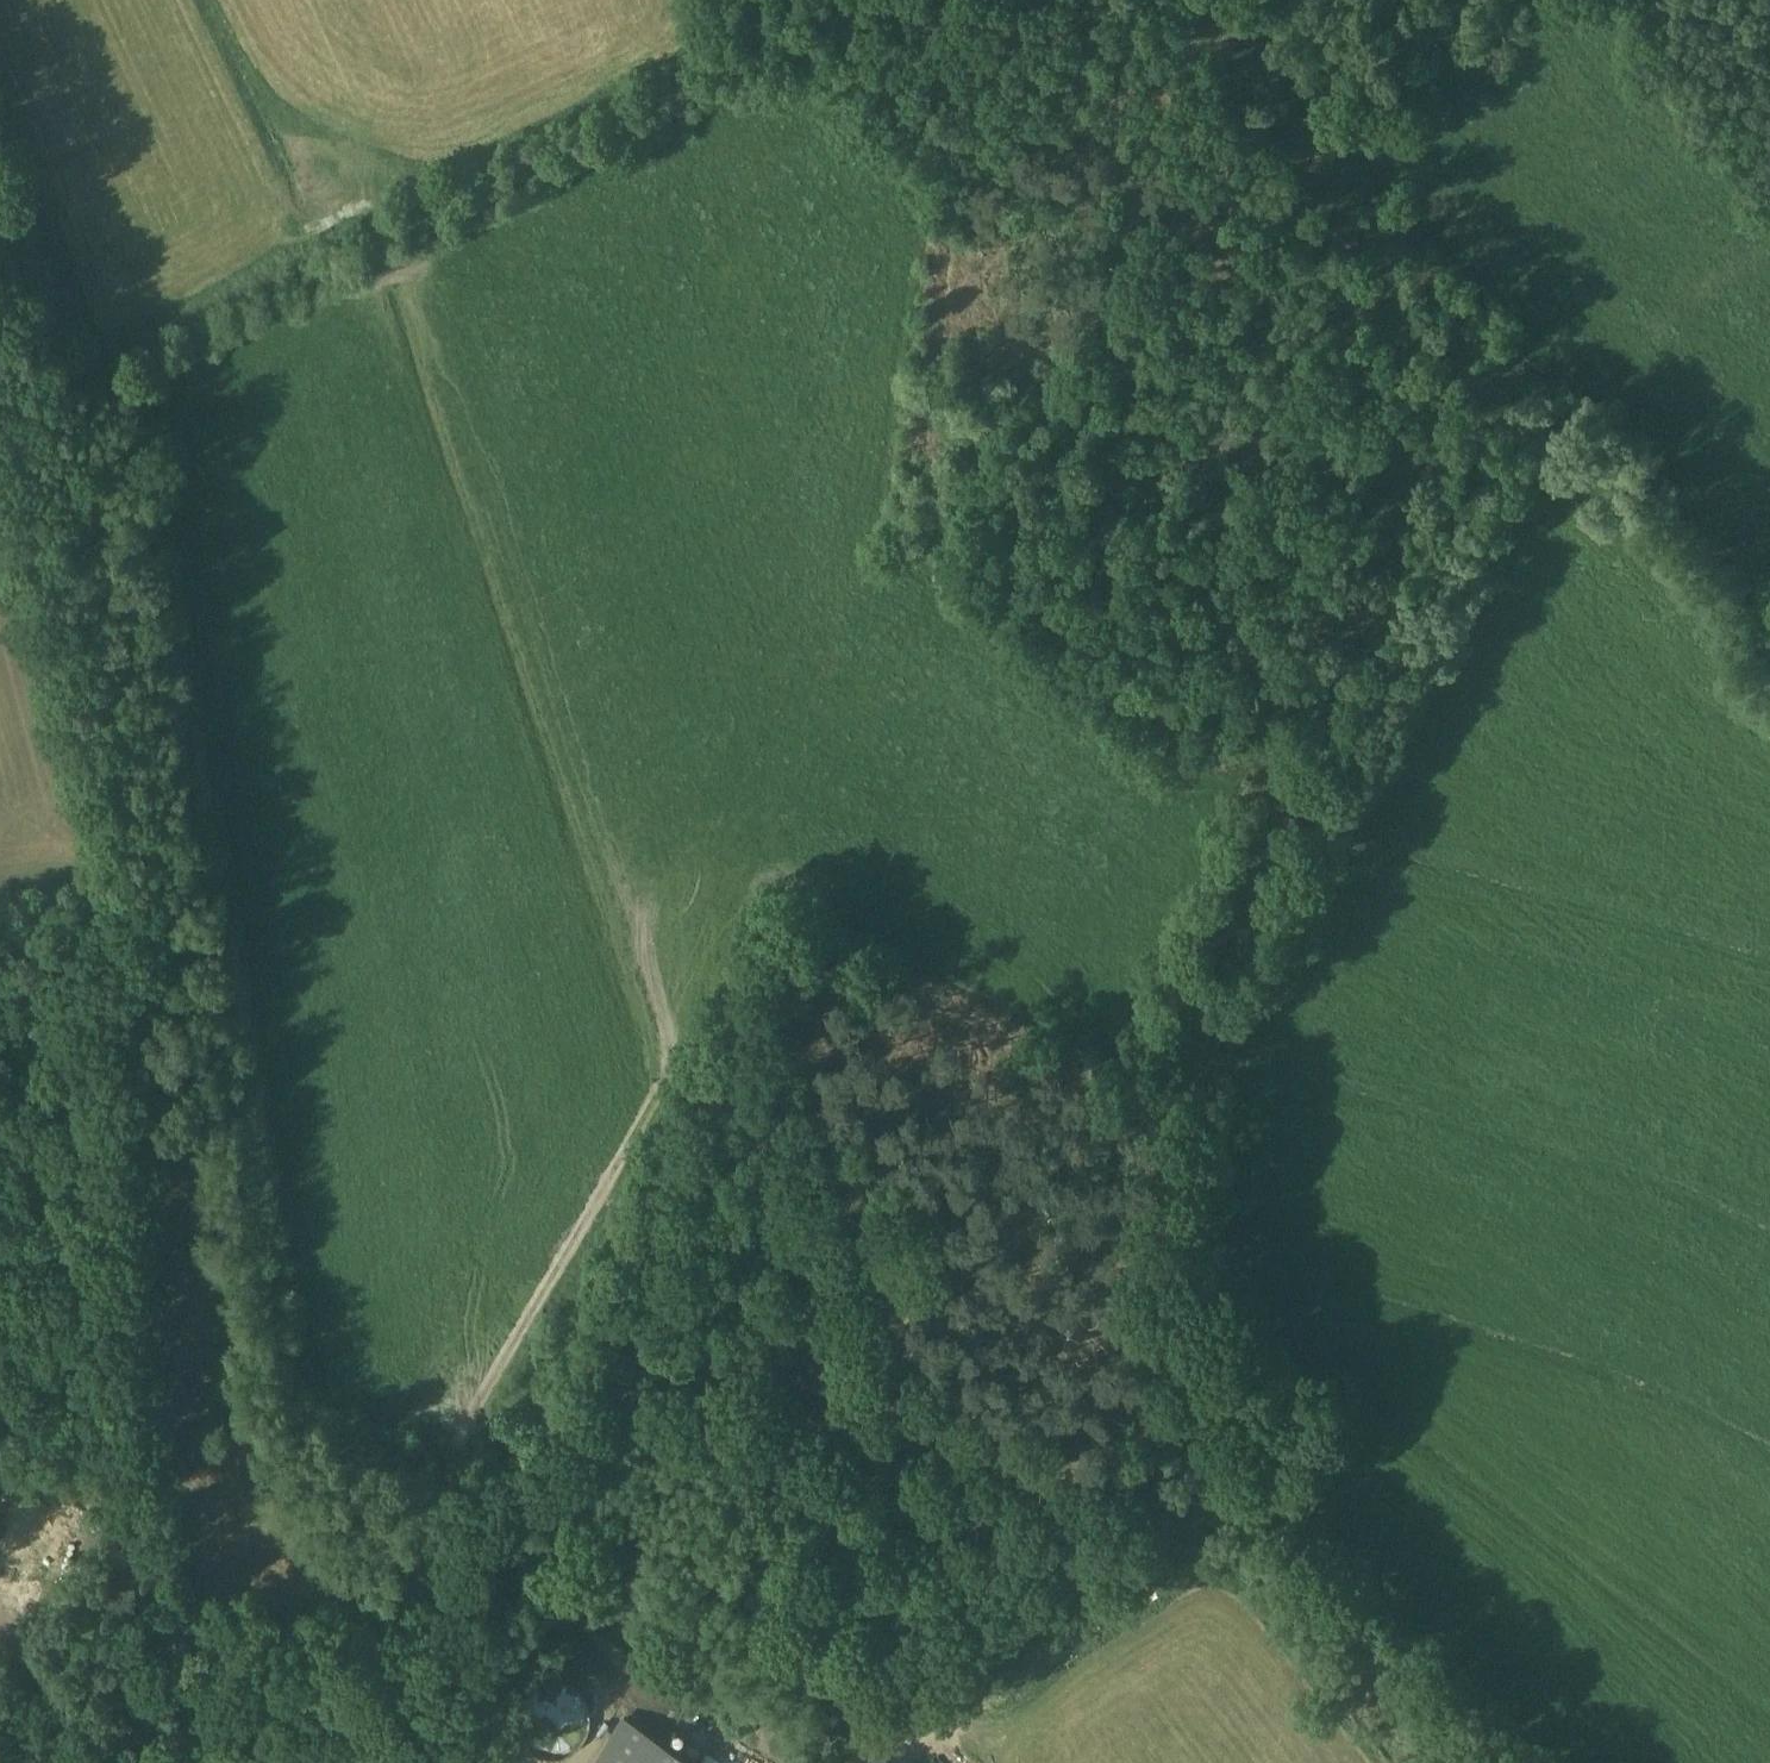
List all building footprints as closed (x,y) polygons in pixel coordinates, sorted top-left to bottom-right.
[(593,1762),(702,1762),(622,1715),(593,1762)]
